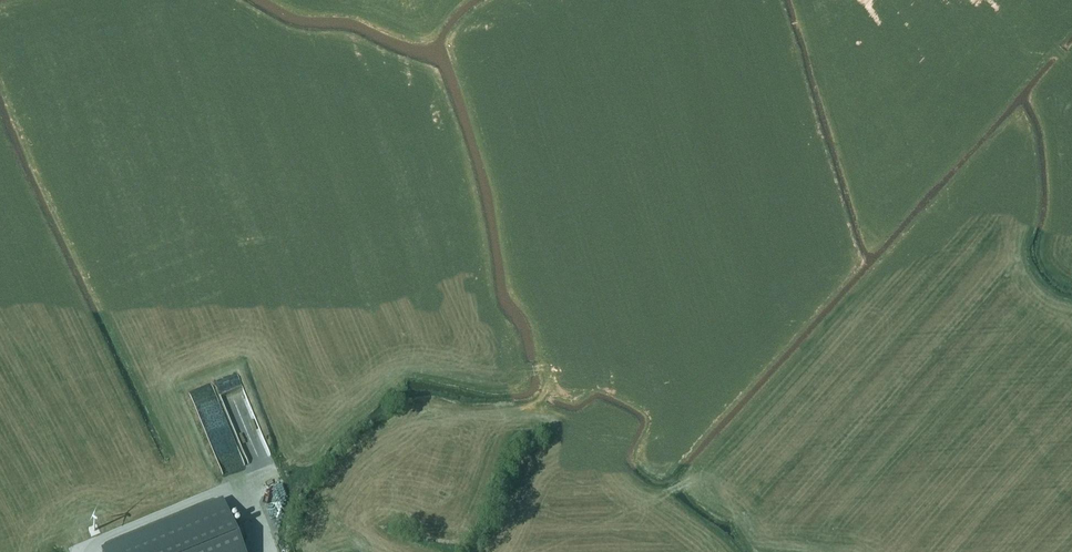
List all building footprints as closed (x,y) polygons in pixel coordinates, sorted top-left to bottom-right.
[(223,501),(102,551),(103,551),(244,551),(223,501)]
